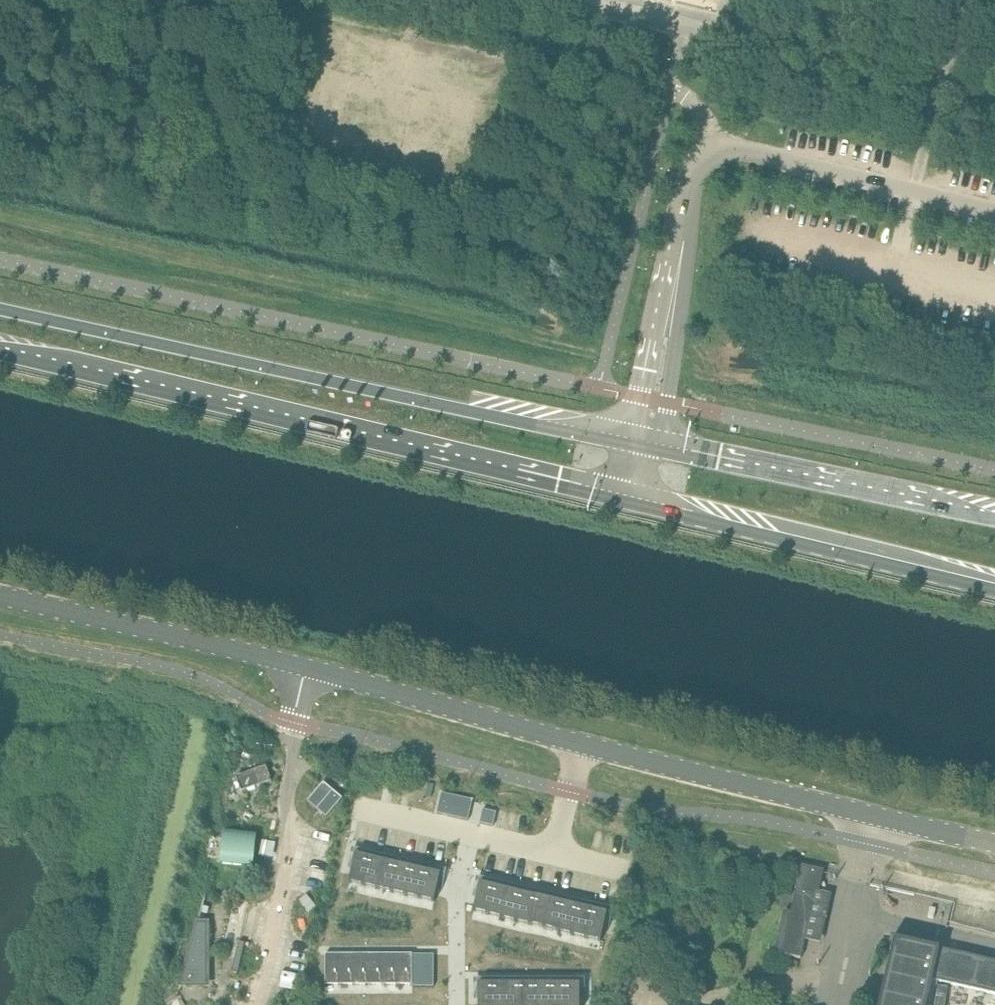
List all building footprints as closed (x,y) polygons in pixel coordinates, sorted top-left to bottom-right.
[(237,777),(242,791),(272,780),(267,766),(237,777)] [(307,801),(326,817),(343,798),(323,782),(307,801)] [(256,846),(257,834),(225,831),(221,864),(254,867),(256,846)] [(351,874),(349,882),(434,901),(436,895),(438,887),(441,873),(356,854),(353,867),(351,874)] [(784,910),(775,952),(801,958),(813,904),(812,902),(819,872),(806,869),(806,870),(801,869),(791,912),(784,910)] [(925,876),(923,884),(949,890),(951,881),(925,876)] [(475,904),(474,910),(601,940),(603,931),(604,926),(607,912),(480,882),(477,896),(475,904)] [(199,919),(181,984),(207,984),(207,981),(207,972),(203,972),(204,964),(206,964),(207,919),(205,919),(199,919)] [(181,984),(180,987),(210,987),(210,924),(207,924),(206,964),(204,964),(203,972),(207,972),(207,984),(181,984)] [(892,938),(876,1004),(932,1004),(938,981),(994,995),(994,962),(892,938)] [(239,975),(246,944),(240,943),(233,973),(239,975)] [(325,954),(325,984),(340,984),(340,954),(325,954)] [(354,954),(340,954),(340,984),(354,984),(354,954)] [(369,954),(354,954),(354,984),(369,984),(369,954)] [(383,954),(369,954),(369,984),(383,984),(383,954)] [(398,954),(383,954),(383,984),(398,984),(398,954)] [(412,954),(398,954),(398,984),(412,984),(412,954)] [(478,984),(478,998),(478,1004),(580,1004),(580,998),(580,984),(478,984)]
